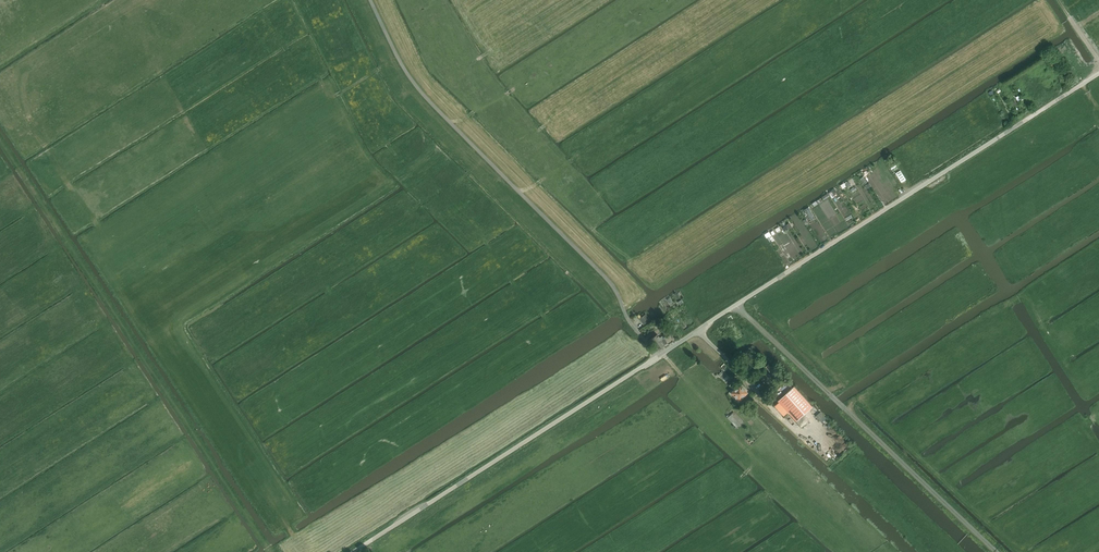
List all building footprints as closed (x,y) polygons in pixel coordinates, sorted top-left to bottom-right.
[(1010,94),(1006,96),(1013,107),(1017,105),(1010,94)] [(900,170),(896,173),(902,183),(906,180),(900,170)] [(881,195),(884,200),(897,192),(894,187),(881,195)] [(815,218),(808,207),(804,210),(811,221),(815,218)] [(809,228),(799,231),(802,242),(813,239),(809,228)] [(784,233),(779,235),(782,243),(788,241),(784,233)] [(650,319),(646,314),(639,319),(643,325),(650,319)] [(666,326),(661,329),(666,335),(670,332),(666,326)] [(654,344),(661,340),(663,338),(662,336),(659,338),(657,334),(650,339),(654,344)] [(661,340),(654,344),(657,350),(667,343),(665,341),(662,342),(661,340)] [(749,361),(756,368),(760,363),(754,356),(749,361)] [(772,375),(775,373),(768,364),(765,367),(772,375)] [(763,382),(768,378),(765,374),(759,378),(763,382)] [(739,385),(732,393),(736,396),(735,398),(737,400),(739,399),(739,400),(747,393),(739,385)] [(812,407),(794,387),(778,401),(796,421),(812,407)] [(737,428),(743,422),(733,412),(727,418),(737,428)] [(820,412),(815,416),(822,423),(824,421),(822,419),(825,417),(820,412)]
